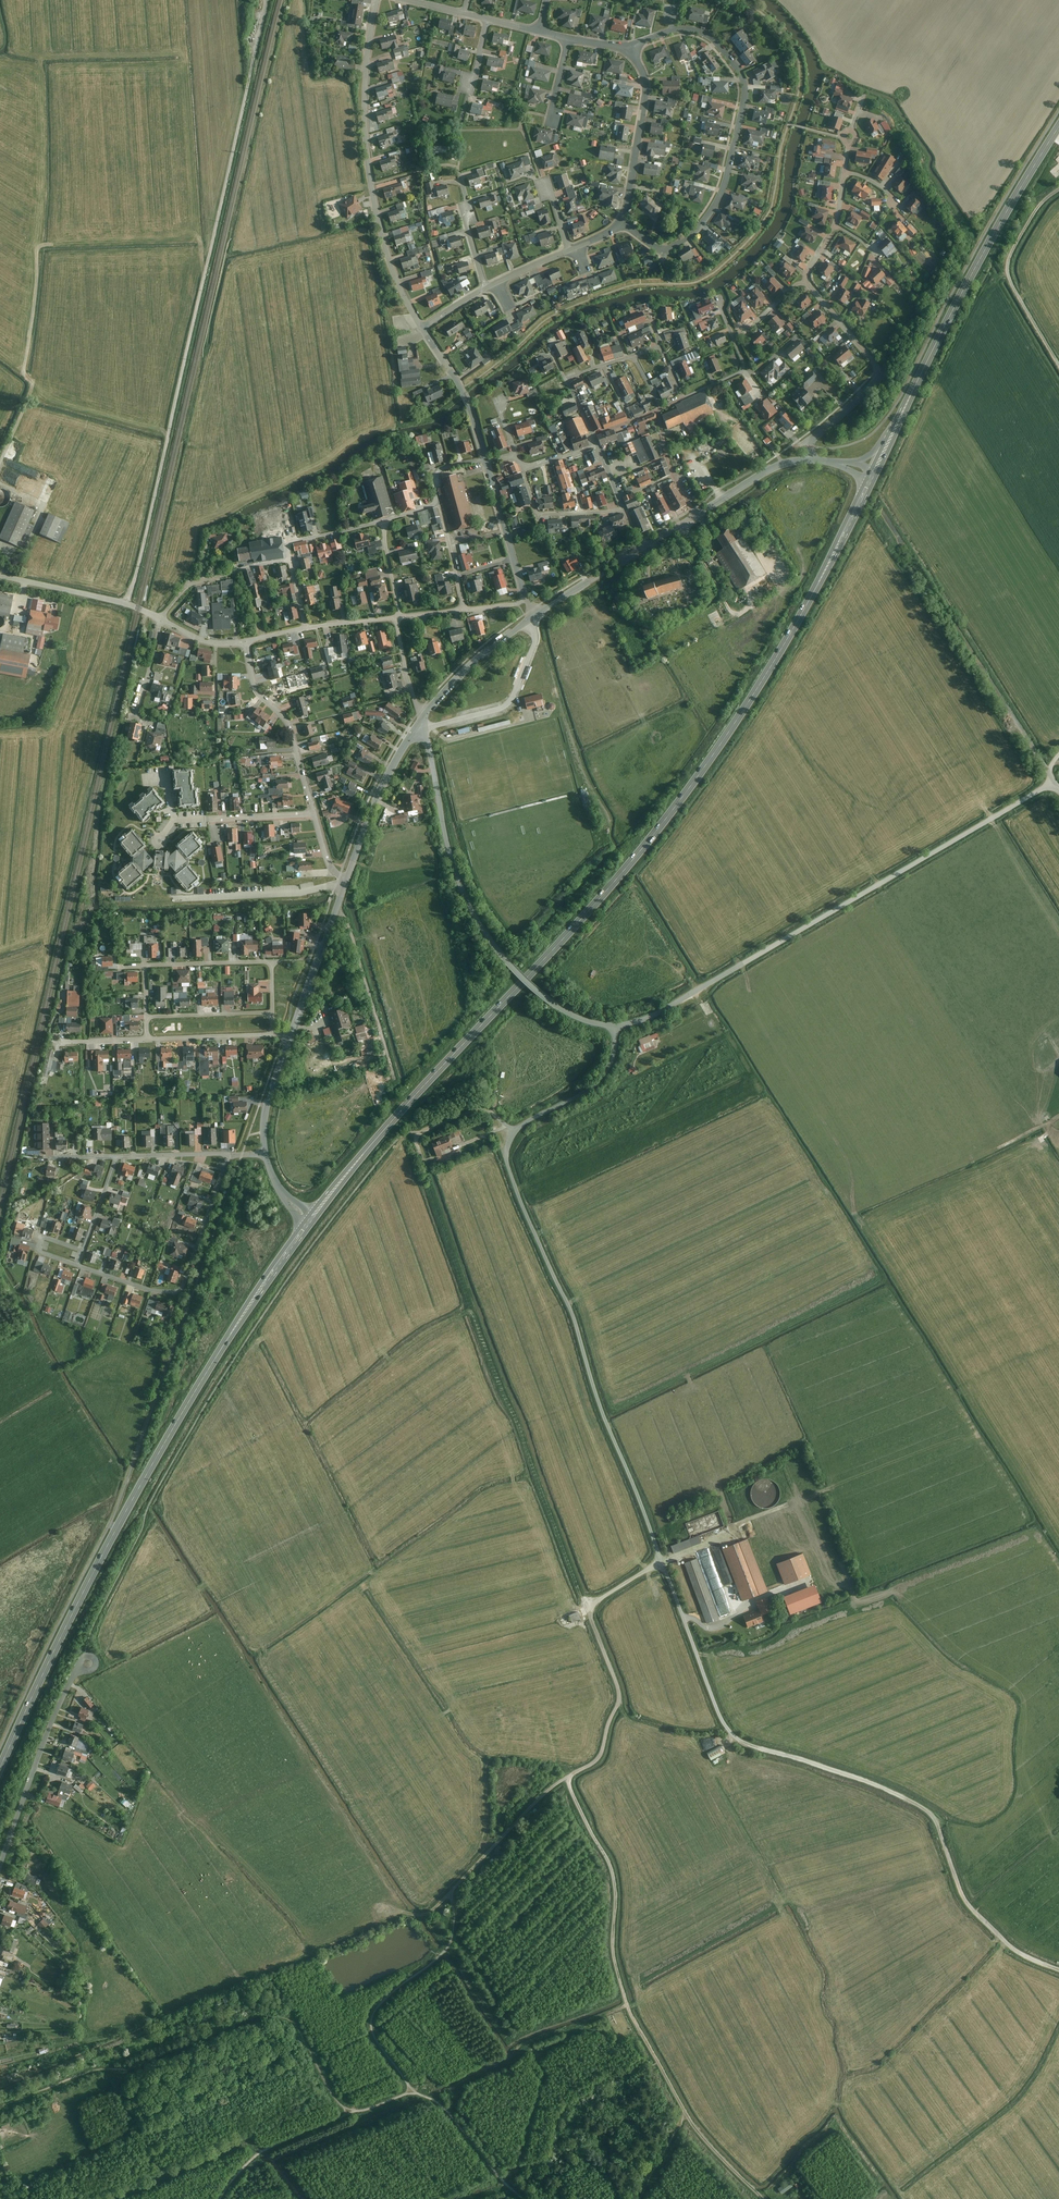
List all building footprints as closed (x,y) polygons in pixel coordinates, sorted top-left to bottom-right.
[(537,3),(520,0),(518,12),(535,15),(537,3)] [(353,3),(351,13),(364,15),(366,5),(353,3)] [(707,8),(691,5),(688,21),(703,24),(705,15),(710,16),(711,12),(706,11),(707,8)] [(575,11),(562,7),(558,19),(564,20),(562,26),(573,29),(576,16),(581,17),(583,10),(576,9),(575,11)] [(656,11),(645,8),(644,14),(637,13),(637,16),(634,15),(633,20),(628,18),(627,21),(614,18),(611,31),(625,34),(627,26),(633,27),(633,24),(635,24),(652,28),(656,11)] [(407,9),(388,13),(390,22),(409,18),(407,9)] [(351,13),(349,23),(362,26),(364,15),(351,13)] [(607,18),(592,15),(589,27),(593,27),(592,31),(604,34),(607,18)] [(453,21),(441,18),(438,30),(450,32),(453,21)] [(474,37),(477,28),(465,25),(463,34),(474,37)] [(355,33),(338,29),(335,44),(345,46),(345,42),(353,43),(355,33)] [(755,46),(743,29),(731,39),(742,55),(740,57),(747,67),(756,60),(749,50),(755,46)] [(511,35),(495,32),(493,42),(504,45),(505,40),(510,41),(511,35)] [(396,34),(380,39),(383,49),(392,47),(393,49),(400,47),(396,34)] [(552,45),(538,42),(537,47),(527,45),(526,51),(550,56),(552,45)] [(684,42),(675,45),(680,61),(689,58),(684,42)] [(458,44),(450,43),(448,51),(454,52),(453,59),(469,62),(471,52),(457,50),(458,44)] [(664,45),(649,51),(654,61),(668,56),(664,45)] [(705,71),(708,76),(712,73),(721,68),(711,50),(700,57),(708,70),(705,71)] [(596,54),(579,51),(577,62),(594,66),(596,54)] [(700,57),(696,51),(690,55),(694,61),(700,57)] [(350,56),(336,54),(334,67),(349,68),(350,56)] [(505,61),(489,57),(488,59),(487,66),(498,69),(499,64),(504,65),(505,61)] [(625,61),(609,58),(606,71),(621,74),(620,76),(628,78),(629,74),(623,73),(625,61)] [(393,59),(377,63),(380,73),(396,69),(393,59)] [(536,62),(529,60),(527,66),(532,67),(531,72),(527,71),(525,76),(549,82),(552,72),(534,67),(536,62)] [(770,62),(754,69),(758,80),(766,77),(767,80),(777,77),(770,62)] [(445,67),(438,65),(436,73),(439,74),(437,79),(454,84),(456,77),(443,73),(445,67)] [(583,73),(570,70),(568,80),(573,81),(572,85),(582,87),(584,78),(590,79),(591,71),(583,70),(583,73)] [(403,75),(398,77),(398,74),(389,76),(391,83),(404,80),(403,75)] [(672,82),(663,82),(664,95),(680,95),(680,77),(672,77),(672,82)] [(721,77),(706,77),(706,85),(710,85),(710,93),(729,93),(730,82),(721,81),(721,77)] [(479,89),(497,92),(499,83),(481,79),(479,89)] [(635,87),(618,84),(616,95),(634,97),(635,87)] [(771,90),(760,89),(759,103),(769,104),(769,100),(777,100),(778,92),(782,93),(783,87),(771,86),(771,90)] [(393,87),(376,91),(378,100),(395,96),(393,87)] [(547,92),(531,89),(528,102),(539,104),(540,102),(545,103),(547,92)] [(832,96),(839,98),(836,109),(849,114),(854,101),(842,97),(844,93),(834,90),(832,96)] [(454,96),(438,92),(435,104),(451,108),(450,111),(457,112),(459,105),(452,104),(454,96)] [(584,97),(571,94),(569,104),(582,107),(584,97)] [(713,97),(704,95),(701,108),(706,109),(706,113),(715,115),(715,118),(723,119),(726,105),(712,102),(713,97)] [(668,102),(656,100),(655,112),(662,113),(661,116),(671,117),(672,107),(677,107),(677,99),(669,98),(668,102)] [(485,106),(472,104),(471,113),(483,115),(484,110),(493,111),(495,104),(485,102),(485,106)] [(621,114),(617,113),(616,119),(631,121),(633,108),(622,106),(621,114)] [(393,110),(376,114),(378,122),(394,118),(393,115),(397,114),(396,107),(392,108),(393,110)] [(766,111),(756,109),(753,121),(767,125),(770,114),(774,114),(775,109),(767,107),(766,111)] [(687,118),(687,121),(691,122),(692,114),(688,113),(689,111),(685,110),(683,117),(687,118)] [(829,119),(827,126),(840,131),(845,116),(836,113),(835,117),(834,120),(829,119)] [(582,117),(569,114),(566,124),(574,126),(573,130),(581,132),(582,127),(587,128),(590,116),(582,114),(582,117)] [(874,118),(864,124),(870,135),(880,129),(883,134),(886,132),(882,124),(879,125),(874,118)] [(722,125),(703,121),(701,129),(705,130),(704,134),(720,136),(722,125)] [(668,125),(652,122),(650,134),(662,136),(663,131),(667,132),(668,125)] [(631,128),(616,125),(615,130),(619,131),(617,139),(628,141),(631,128)] [(554,131),(536,126),(533,141),(541,143),(542,139),(551,141),(554,131)] [(388,136),(378,138),(381,147),(396,143),(394,134),(397,133),(395,127),(387,129),(388,136)] [(761,132),(747,129),(743,144),(753,146),(754,142),(764,144),(766,136),(769,137),(771,131),(762,129),(761,132)] [(778,133),(771,131),(769,137),(776,139),(778,133)] [(810,148),(809,156),(816,156),(825,158),(832,159),(832,154),(833,150),(835,150),(836,145),(822,144),(823,139),(819,139),(817,147),(815,147),(815,149),(810,148)] [(656,143),(648,142),(646,156),(655,158),(656,155),(666,156),(666,152),(670,153),(671,148),(666,148),(667,146),(664,145),(664,141),(656,140),(656,143)] [(716,147),(704,145),(702,155),(714,158),(716,147)] [(616,149),(602,146),(599,159),(614,161),(616,149)] [(867,148),(867,153),(858,152),(857,162),(871,164),(872,155),(878,156),(878,149),(867,148)] [(541,150),(534,151),(536,158),(541,157),(544,170),(557,167),(553,153),(543,156),(541,150)] [(895,159),(885,153),(873,174),(884,180),(895,159)] [(759,158),(742,154),(739,166),(750,169),(751,166),(756,167),(759,158)] [(395,156),(380,162),(383,171),(398,165),(395,156)] [(528,156),(522,158),(525,167),(531,165),(528,156)] [(522,158),(505,163),(511,180),(521,177),(521,174),(527,172),(525,167),(522,158)] [(655,165),(646,164),(644,175),(662,178),(664,163),(655,162),(655,165)] [(837,163),(826,162),(826,166),(821,166),(821,173),(825,173),(825,177),(836,178),(837,163)] [(712,167),(697,163),(694,175),(699,176),(698,181),(709,183),(712,167)] [(624,169),(608,166),(606,176),(612,177),(611,182),(622,184),(624,169)] [(894,174),(898,177),(905,169),(901,166),(894,174)] [(479,174),(468,177),(470,186),(482,183),(481,177),(486,176),(485,169),(478,170),(479,174)] [(557,178),(560,189),(570,186),(567,175),(557,178)] [(760,178),(743,175),(741,185),(747,186),(746,190),(757,192),(760,178)] [(909,184),(901,177),(894,186),(901,193),(909,184)] [(831,182),(819,181),(815,196),(821,196),(822,186),(830,186),(831,182)] [(872,189),(858,181),(851,192),(866,200),(872,189)] [(530,183),(516,187),(514,187),(518,198),(524,196),(525,201),(535,198),(530,183)] [(402,184),(384,190),(386,198),(397,195),(396,191),(404,189),(402,184)] [(608,185),(600,184),(599,190),(601,191),(600,200),(608,200),(607,207),(618,208),(620,190),(607,188),(608,185)] [(447,185),(431,189),(432,195),(437,194),(438,197),(449,194),(447,185)] [(663,192),(672,194),(673,187),(664,185),(663,192)] [(706,189),(692,185),(689,195),(694,196),(693,202),(702,204),(706,189)] [(824,200),(832,201),(833,187),(830,186),(822,186),(821,196),(824,196),(824,200)] [(730,192),(724,207),(733,211),(735,207),(744,211),(749,201),(730,192)] [(648,194),(640,204),(655,217),(664,207),(648,194)] [(354,196),(338,205),(347,219),(362,209),(354,196)] [(488,196),(478,199),(481,209),(486,208),(488,212),(493,210),(492,208),(499,205),(496,196),(489,198),(488,196)] [(921,203),(914,197),(905,206),(913,213),(921,203)] [(574,199),(564,202),(568,214),(578,211),(574,199)] [(404,207),(389,212),(392,221),(407,217),(404,207)] [(829,211),(814,207),(811,217),(820,219),(818,224),(826,226),(829,211)] [(598,214),(595,210),(590,215),(594,218),(598,214)] [(859,216),(853,212),(846,225),(854,229),(855,226),(857,228),(863,218),(868,221),(871,215),(862,210),(859,216)] [(932,213),(926,210),(923,216),(929,219),(932,213)] [(548,213),(539,216),(540,219),(541,222),(544,221),(546,224),(552,222),(548,213)] [(721,213),(714,223),(723,229),(724,227),(731,231),(736,224),(739,226),(742,222),(735,218),(733,221),(721,213)] [(454,214),(442,217),(445,228),(452,226),(451,222),(456,221),(454,214)] [(498,217),(489,220),(491,226),(492,230),(501,227),(498,217)] [(810,223),(801,218),(799,221),(808,227),(810,223)] [(584,221),(571,225),(574,236),(588,231),(584,221)] [(906,228),(899,221),(891,228),(898,235),(897,237),(901,242),(908,236),(905,233),(907,231),(912,237),(920,231),(912,223),(906,228)] [(879,225),(873,222),(870,228),(876,231),(879,225)] [(491,226),(478,229),(480,239),(491,237),(490,235),(493,234),(492,230),(491,226)] [(818,234),(806,228),(801,237),(813,243),(818,234)] [(708,229),(701,236),(710,245),(709,246),(715,251),(723,243),(725,245),(727,243),(721,237),(720,239),(708,229)] [(899,250),(880,229),(878,232),(881,236),(880,237),(883,241),(877,246),(883,252),(886,256),(890,253),(893,256),(899,250)] [(410,232),(394,236),(396,245),(412,241),(410,232)] [(552,232),(538,237),(542,247),(555,242),(552,232)] [(530,241),(529,238),(536,236),(536,233),(524,235),(525,242),(530,241)] [(463,246),(460,236),(449,239),(441,242),(442,246),(448,244),(450,250),(463,246)] [(857,244),(844,236),(838,246),(846,251),(844,254),(849,257),(857,244)] [(515,240),(502,244),(503,247),(505,251),(507,251),(511,261),(521,257),(515,240)] [(620,251),(616,253),(618,260),(623,258),(622,256),(633,252),(630,242),(618,246),(620,251)] [(691,251),(688,246),(677,253),(683,264),(699,254),(696,248),(691,251)] [(498,253),(485,256),(487,266),(502,262),(500,255),(505,254),(503,247),(497,249),(498,253)] [(810,252),(801,247),(795,257),(804,262),(810,252)] [(914,248),(909,251),(913,256),(917,254),(914,248)] [(610,252),(594,258),(598,268),(614,263),(610,252)] [(651,255),(643,259),(645,265),(654,261),(651,255)] [(412,256),(401,259),(403,269),(413,267),(414,270),(420,268),(418,263),(414,264),(413,259),(412,256)] [(785,262),(778,271),(789,279),(796,270),(790,265),(793,261),(786,256),(783,260),(785,262)] [(469,262),(449,266),(450,275),(471,271),(469,262)] [(834,269),(825,262),(819,271),(824,274),(828,278),(834,269)] [(872,269),(866,267),(863,277),(868,279),(869,277),(872,269)] [(887,277),(877,268),(869,277),(877,285),(881,281),(890,289),(897,281),(889,274),(887,277)] [(614,269),(598,275),(601,285),(618,279),(614,269)] [(540,275),(529,281),(531,286),(537,283),(539,287),(544,285),(546,289),(564,280),(560,272),(549,277),(547,273),(544,275),(546,279),(542,280),(540,275)] [(849,279),(843,276),(839,286),(844,288),(849,279)] [(426,277),(410,282),(413,292),(425,289),(424,286),(428,285),(426,277)] [(773,278),(764,285),(772,295),(781,288),(773,278)] [(447,279),(443,281),(451,296),(464,289),(458,279),(450,284),(447,279)] [(528,279),(514,286),(519,296),(525,293),(527,297),(535,293),(531,286),(529,281),(528,279)] [(879,289),(868,279),(863,284),(873,293),(879,289)] [(579,283),(564,288),(568,299),(590,291),(587,285),(581,288),(579,283)] [(749,289),(751,291),(756,287),(760,293),(763,291),(757,283),(749,289)] [(861,286),(857,284),(853,290),(857,293),(861,286)] [(442,303),(439,296),(443,294),(440,287),(430,291),(432,295),(426,298),(431,308),(442,303)] [(751,291),(748,294),(752,299),(749,301),(756,309),(767,300),(760,293),(756,287),(751,291)] [(853,295),(844,288),(836,299),(845,305),(853,295)] [(805,293),(797,300),(804,309),(812,302),(805,293)] [(861,306),(856,303),(851,311),(863,318),(872,303),(866,299),(861,306)] [(691,308),(697,320),(703,317),(702,315),(715,309),(711,300),(691,308)] [(735,315),(741,323),(753,315),(743,302),(739,304),(736,300),(731,303),(738,313),(735,315)] [(484,302),(472,308),(478,318),(487,314),(495,309),(490,301),(484,304),(484,302)] [(648,303),(642,305),(644,312),(650,310),(648,303)] [(533,306),(517,314),(521,323),(538,315),(533,306)] [(672,307),(660,309),(662,321),(674,320),(672,307)] [(813,316),(809,311),(802,317),(807,322),(809,321),(816,329),(827,319),(819,310),(813,316)] [(627,329),(629,328),(636,326),(647,321),(644,312),(623,320),(627,329)] [(778,315),(768,323),(776,333),(784,326),(786,325),(778,315)] [(699,323),(702,330),(711,327),(712,330),(722,326),(718,316),(699,323)] [(459,317),(444,327),(451,336),(465,326),(459,317)] [(507,320),(493,328),(498,338),(512,331),(510,327),(507,320)] [(786,325),(784,326),(791,333),(796,329),(789,322),(786,325)] [(518,323),(510,327),(512,331),(514,334),(522,331),(518,323)] [(832,326),(819,338),(824,344),(829,340),(831,342),(839,335),(832,326)] [(643,333),(629,338),(633,348),(647,342),(645,336),(652,333),(650,327),(641,330),(643,333)] [(562,330),(556,333),(561,341),(566,338),(562,330)] [(581,346),(573,350),(580,365),(588,361),(583,350),(592,345),(584,331),(576,335),(581,346)] [(686,331),(674,335),(678,350),(691,347),(686,331)] [(757,331),(750,339),(758,348),(766,340),(757,331)] [(723,332),(713,336),(717,345),(727,341),(723,332)] [(561,341),(552,346),(559,359),(568,354),(561,341)] [(797,341),(785,351),(792,360),(805,349),(797,341)] [(620,344),(601,349),(605,362),(624,356),(620,344)] [(845,346),(833,357),(841,366),(853,355),(845,346)] [(476,347),(467,353),(471,358),(467,361),(472,368),(482,362),(484,365),(493,358),(489,352),(482,356),(476,347)] [(698,351),(672,361),(674,366),(677,365),(683,379),(692,375),(687,362),(700,356),(698,351)] [(409,357),(398,358),(399,372),(401,372),(410,371),(409,357)] [(550,358),(540,364),(544,373),(555,368),(550,358)] [(716,358),(708,362),(714,373),(721,370),(716,358)] [(773,360),(760,373),(769,382),(774,377),(778,381),(791,369),(784,362),(780,367),(773,360)] [(410,371),(401,372),(402,387),(422,385),(420,370),(410,371)] [(812,371),(801,381),(807,389),(818,378),(812,371)] [(601,372),(588,378),(593,387),(605,381),(601,372)] [(626,375),(615,381),(624,398),(635,392),(626,375)] [(667,388),(658,392),(662,400),(678,392),(669,375),(662,379),(667,388)] [(659,377),(651,381),(653,385),(662,381),(659,377)] [(752,390),(744,377),(735,383),(740,391),(743,396),(748,392),(752,390)] [(526,379),(512,383),(516,397),(527,394),(528,397),(535,396),(534,391),(529,392),(526,379)] [(582,380),(573,384),(576,391),(585,386),(582,380)] [(440,385),(424,393),(428,403),(445,396),(440,385)] [(803,388),(792,398),(803,409),(814,400),(803,388)] [(755,401),(748,392),(743,396),(740,391),(736,393),(745,405),(742,407),(744,411),(752,406),(751,405),(755,401)] [(677,408),(662,415),(668,430),(684,423),(686,426),(715,413),(706,392),(676,405),(677,408)] [(768,398),(756,407),(766,421),(779,412),(768,398)] [(641,408),(632,412),(634,417),(648,412),(647,408),(654,406),(651,400),(640,404),(641,408)] [(578,410),(574,403),(562,408),(566,416),(578,410)] [(592,405),(584,409),(595,432),(604,428),(592,405)] [(624,412),(601,420),(604,428),(604,429),(628,421),(624,412)] [(787,412),(778,421),(788,431),(797,422),(787,412)] [(659,420),(656,413),(645,418),(648,425),(659,420)] [(588,433),(581,417),(565,424),(572,440),(588,433)] [(648,425),(645,418),(638,421),(639,422),(634,424),(639,437),(643,436),(649,433),(647,429),(649,428),(648,425)] [(530,422),(516,425),(518,437),(532,434),(530,422)] [(625,427),(599,436),(603,448),(625,440),(631,438),(630,434),(635,433),(633,427),(626,429),(625,427)] [(501,428),(495,430),(498,438),(495,439),(499,450),(508,447),(501,428)] [(564,434),(555,439),(562,454),(572,450),(564,434)] [(656,447),(651,436),(644,439),(633,443),(638,454),(634,456),(635,457),(639,456),(643,465),(652,461),(653,462),(661,459),(658,451),(659,450),(657,446),(656,447)] [(587,437),(572,441),(575,451),(590,446),(587,437)] [(769,437),(764,441),(767,445),(772,441),(769,437)] [(542,441),(528,444),(531,455),(545,452),(542,441)] [(470,442),(459,444),(461,455),(472,452),(470,442)] [(638,454),(633,443),(624,447),(629,458),(634,456),(638,454)] [(441,449),(428,452),(432,465),(444,461),(441,449)] [(596,449),(586,453),(584,454),(587,461),(590,460),(592,466),(601,462),(596,449)] [(563,460),(554,463),(557,471),(566,468),(563,460)] [(665,460),(654,465),(656,471),(659,470),(662,478),(671,474),(665,460)] [(521,473),(517,462),(504,466),(508,477),(521,473)] [(466,468),(467,474),(479,471),(478,465),(466,468)] [(604,468),(588,474),(591,482),(602,478),(604,483),(609,481),(604,468)] [(637,472),(640,478),(636,479),(640,488),(652,483),(645,468),(637,472)] [(569,473),(557,477),(562,491),(568,489),(570,493),(574,492),(575,494),(580,493),(578,487),(576,488),(576,487),(574,487),(569,473)] [(457,474),(442,478),(445,487),(438,489),(449,532),(475,526),(464,481),(460,483),(457,474)] [(502,475),(497,479),(500,484),(505,479),(502,475)] [(586,475),(579,477),(582,484),(588,482),(586,475)] [(384,476),(363,483),(369,506),(361,508),(363,515),(374,512),(376,520),(390,516),(387,509),(393,508),(384,476)] [(411,480),(399,484),(401,492),(393,494),(397,507),(401,505),(403,513),(416,509),(414,500),(421,498),(419,491),(415,492),(411,480)] [(674,481),(663,487),(676,512),(687,506),(674,481)] [(550,486),(538,486),(538,494),(551,493),(550,486)] [(525,487),(513,491),(514,494),(510,495),(514,504),(517,503),(519,509),(531,505),(525,487)] [(1,507),(4,507),(7,505),(9,503),(10,500),(10,496),(9,493),(6,491),(3,489),(0,489),(0,507),(1,507)] [(307,490),(299,492),(302,500),(309,497),(307,490)] [(570,493),(561,495),(565,510),(576,507),(574,500),(572,500),(570,493)] [(657,493),(653,495),(664,513),(670,510),(663,497),(661,499),(657,493)] [(604,494),(595,496),(599,508),(607,506),(604,494)] [(584,495),(579,496),(582,506),(584,505),(586,512),(599,508),(597,502),(592,503),(590,496),(585,498),(584,495)] [(553,497),(545,498),(547,509),(555,507),(553,497)] [(638,497),(625,503),(629,511),(642,505),(638,497)] [(545,498),(537,500),(539,510),(547,509),(545,498)] [(0,535),(0,539),(23,549),(33,526),(29,524),(35,511),(15,502),(0,535)] [(638,533),(651,529),(642,506),(629,511),(638,533)] [(314,507),(305,509),(306,513),(299,514),(300,518),(298,519),(302,533),(314,530),(311,519),(317,517),(314,507)] [(438,507),(418,512),(422,526),(431,524),(434,532),(444,530),(438,507)] [(70,522),(48,513),(40,534),(61,543),(70,522)] [(623,513),(610,519),(615,528),(628,522),(623,513)] [(518,515),(509,518),(513,530),(521,527),(518,515)] [(580,519),(572,520),(572,528),(580,527),(580,523),(586,523),(586,526),(592,525),(592,523),(596,523),(596,515),(580,516),(580,519)] [(562,519),(548,520),(549,530),(563,529),(562,519)] [(612,525),(598,532),(604,543),(617,536),(612,525)] [(418,526),(406,529),(408,538),(420,535),(418,526)] [(279,528),(255,532),(256,540),(281,537),(279,528)] [(738,591),(767,574),(744,537),(737,541),(730,529),(716,537),(723,549),(715,554),(738,591)] [(364,533),(358,534),(358,536),(354,537),(357,549),(368,546),(371,546),(370,543),(368,534),(364,535),(364,533)] [(227,534),(211,539),(215,550),(230,545),(227,534)] [(321,546),(316,547),(318,559),(334,556),(333,552),(343,550),(341,539),(330,541),(330,544),(326,545),(326,543),(320,544),(321,546)] [(250,546),(236,548),(239,562),(253,560),(254,563),(285,558),(282,540),(264,543),(263,541),(249,543),(250,546)] [(308,541),(293,544),(295,551),(301,550),(302,555),(310,553),(308,541)] [(382,541),(370,543),(371,546),(368,546),(370,554),(377,553),(376,548),(383,546),(382,541)] [(441,541),(428,543),(429,553),(432,553),(433,561),(443,559),(441,541)] [(462,555),(457,557),(462,573),(470,570),(466,554),(468,553),(467,550),(470,549),(468,541),(459,544),(462,555)] [(410,551),(399,554),(401,563),(418,560),(417,551),(419,550),(418,543),(408,545),(410,551)] [(311,558),(300,560),(302,571),(313,569),(311,558)] [(569,560),(563,564),(569,574),(576,570),(569,560)] [(539,568),(528,570),(531,583),(544,580),(542,573),(546,572),(545,567),(551,566),(550,561),(538,564),(539,568)] [(263,566),(256,568),(258,576),(256,576),(258,583),(263,581),(262,576),(265,575),(263,566)] [(287,566),(274,568),(276,579),(288,578),(287,566)] [(499,575),(492,577),(498,597),(509,594),(502,569),(498,570),(499,575)] [(254,573),(250,574),(249,570),(244,571),(248,587),(252,586),(257,585),(254,573)] [(678,576),(654,583),(658,596),(682,588),(678,576)] [(227,581),(222,581),(222,591),(234,591),(234,579),(227,579),(227,581)] [(482,579),(470,582),(472,593),(484,590),(482,579)] [(451,581),(437,585),(439,593),(443,592),(444,596),(454,593),(451,581)] [(294,583),(277,587),(278,595),(289,592),(291,604),(298,602),(294,583)] [(643,587),(647,599),(658,596),(654,583),(643,587)] [(319,584),(304,588),(308,606),(320,604),(318,593),(321,592),(319,584)] [(373,587),(376,603),(388,600),(385,584),(373,587)] [(417,584),(404,587),(407,602),(421,599),(417,584)] [(257,585),(252,586),(258,609),(263,607),(257,585)] [(338,587),(330,588),(331,598),(339,596),(338,587)] [(358,593),(355,594),(355,597),(357,604),(358,606),(369,603),(366,591),(364,592),(358,593)] [(208,593),(198,594),(198,607),(208,606),(208,593)] [(0,594),(0,615),(9,616),(13,596),(0,594)] [(32,599),(25,634),(39,636),(36,648),(43,650),(45,638),(42,637),(43,631),(48,632),(48,629),(56,630),(59,619),(51,617),(53,606),(43,604),(43,601),(32,599)] [(339,599),(330,600),(332,612),(341,610),(339,599)] [(224,603),(212,603),(214,630),(232,629),(231,625),(238,625),(237,618),(235,618),(234,607),(224,608),(224,603)] [(298,607),(287,609),(289,617),(285,617),(286,621),(290,620),(290,623),(301,620),(298,607)] [(205,617),(188,609),(185,614),(189,616),(186,620),(200,627),(205,617)] [(473,614),(467,616),(471,631),(475,630),(476,637),(488,634),(482,614),(474,616),(473,614)] [(27,618),(15,615),(13,621),(19,622),(17,632),(24,633),(27,618)] [(385,630),(376,632),(378,645),(388,642),(385,630)] [(462,630),(450,633),(453,643),(465,640),(462,630)] [(366,632),(354,634),(357,647),(358,647),(366,645),(369,644),(366,632)] [(175,635),(166,633),(163,645),(173,648),(173,646),(179,647),(181,639),(175,638),(175,635)] [(3,634),(0,648),(28,653),(31,639),(3,634)] [(346,634),(335,635),(336,647),(337,654),(342,654),(348,653),(346,634)] [(316,638),(305,641),(307,647),(305,648),(307,660),(313,658),(310,649),(318,647),(316,638)] [(440,642),(428,644),(430,656),(442,653),(440,642)] [(293,644),(283,646),(284,653),(294,651),(293,644)] [(336,647),(325,648),(326,657),(337,654),(336,647)] [(191,651),(181,648),(179,654),(189,657),(191,651)] [(25,679),(30,655),(0,649),(0,674),(25,679)] [(213,652),(199,650),(198,656),(198,657),(211,660),(213,652)] [(182,657),(161,652),(158,664),(176,669),(178,663),(181,664),(182,657)] [(392,657),(382,659),(384,667),(394,665),(392,657)] [(272,681),(280,679),(277,668),(282,667),(281,663),(277,664),(275,659),(256,663),(258,670),(269,667),(272,681)] [(425,661),(414,662),(415,667),(417,667),(418,671),(426,671),(425,661)] [(212,666),(203,666),(202,675),(202,677),(212,677),(212,666)] [(322,667),(311,670),(313,680),(325,677),(322,667)] [(396,672),(384,675),(388,690),(400,687),(396,672)] [(163,674),(155,673),(154,680),(161,682),(163,674)] [(238,676),(229,676),(229,681),(224,681),(224,690),(238,690),(238,686),(241,686),(241,680),(238,680),(238,676)] [(165,687),(153,684),(150,692),(157,693),(154,702),(159,703),(165,687)] [(200,685),(191,685),(191,695),(198,695),(198,691),(213,691),(213,685),(200,685)] [(241,692),(227,692),(227,697),(231,697),(231,705),(242,705),(241,692)] [(191,695),(181,695),(181,702),(184,702),(184,710),(193,710),(193,699),(198,699),(198,695),(191,695)] [(541,695),(525,699),(528,710),(544,706),(541,695)] [(296,698),(298,708),(307,706),(305,696),(296,698)] [(352,697),(342,700),(345,708),(354,705),(352,697)] [(213,700),(202,700),(202,709),(213,709),(213,700)] [(402,712),(388,703),(384,709),(398,719),(402,712)] [(298,708),(300,717),(309,715),(307,706),(298,708)] [(270,719),(257,709),(254,713),(252,712),(246,720),(261,730),(262,729),(266,732),(270,726),(267,724),(270,719)] [(352,713),(343,716),(345,724),(355,721),(352,713)] [(511,719),(479,728),(480,731),(512,723),(511,719)] [(143,725),(131,722),(127,739),(139,742),(143,725)] [(391,728),(382,722),(377,729),(387,736),(391,728)] [(168,725),(159,723),(156,731),(148,729),(143,747),(153,749),(156,748),(157,743),(162,743),(168,725)] [(312,724),(303,727),(306,737),(315,734),(312,724)] [(384,741),(372,734),(366,744),(379,751),(384,741)] [(268,750),(268,748),(277,748),(277,739),(259,739),(259,745),(261,744),(261,750),(268,750)] [(320,741),(308,743),(310,751),(321,749),(320,741)] [(375,756),(363,750),(358,760),(370,766),(375,756)] [(327,754),(312,758),(315,768),(330,764),(330,762),(334,761),(332,755),(328,756),(327,754)] [(280,757),(269,758),(270,766),(270,769),(275,768),(283,768),(282,761),(280,761),(280,757)] [(270,766),(269,758),(259,758),(260,767),(270,766)] [(418,770),(422,763),(417,760),(413,767),(418,770)] [(358,765),(350,762),(347,767),(349,768),(346,774),(362,782),(366,774),(356,769),(358,765)] [(329,769),(316,773),(319,782),(322,781),(325,790),(333,787),(329,769)] [(193,770),(174,770),(174,790),(181,789),(181,797),(179,797),(179,808),(199,808),(199,787),(194,788),(193,770)] [(289,788),(289,780),(276,781),(276,789),(284,788),(289,788)] [(358,790),(348,785),(345,792),(355,797),(358,790)] [(166,803),(153,787),(129,808),(142,823),(151,816),(149,814),(156,808),(158,810),(166,803)] [(233,793),(233,798),(230,798),(230,812),(241,811),(241,798),(239,798),(239,793),(233,793)] [(418,795),(406,797),(408,816),(423,815),(422,800),(419,801),(418,795)] [(218,797),(208,797),(209,813),(218,812),(218,797)] [(278,806),(294,805),(293,797),(282,797),(282,801),(278,801),(278,806)] [(352,805),(336,799),(330,813),(336,816),(339,810),(348,814),(352,805)] [(407,815),(392,817),(393,826),(409,823),(408,816),(407,815)] [(301,823),(292,823),(292,828),(281,828),(281,836),(285,836),(285,833),(301,832),(301,823)] [(275,825),(264,826),(265,831),(265,838),(276,838),(275,825)] [(134,829),(120,841),(133,858),(133,863),(116,878),(127,890),(145,875),(142,873),(153,864),(152,869),(169,869),(169,865),(176,874),(173,876),(187,892),(201,880),(189,865),(189,860),(204,847),(192,833),(176,847),(178,849),(169,857),(169,853),(154,853),(153,860),(145,850),(148,847),(134,829)] [(239,829),(228,830),(229,843),(235,843),(240,842),(239,829)] [(253,833),(243,833),(244,845),(254,845),(253,833)] [(295,844),(290,844),(290,860),(303,860),(303,854),(307,854),(307,844),(295,844)] [(222,847),(211,849),(213,864),(215,864),(216,868),(224,867),(223,862),(225,862),(222,847)] [(313,864),(299,864),(299,866),(296,866),(296,862),(291,862),(291,866),(287,866),(287,872),(313,871),(313,864)] [(310,914),(299,914),(299,930),(311,930),(310,914)] [(300,933),(289,932),(289,940),(292,940),(290,953),(304,954),(306,941),(299,940),(300,933)] [(230,942),(230,948),(241,948),(240,942),(240,935),(233,935),(233,942),(230,942)] [(156,936),(145,936),(147,959),(160,958),(159,944),(157,944),(156,936)] [(230,939),(216,940),(216,954),(230,953),(230,948),(230,942),(230,939)] [(203,941),(192,941),(191,958),(202,958),(202,954),(204,954),(204,949),(202,949),(203,941)] [(259,941),(240,942),(241,948),(241,957),(249,957),(249,950),(259,950),(259,941)] [(284,941),(274,941),(274,948),(265,948),(265,955),(284,955),(284,941)] [(171,948),(165,948),(165,958),(186,958),(186,948),(177,949),(177,942),(171,943),(171,948)] [(113,957),(96,958),(96,965),(99,965),(99,968),(114,967),(113,957)] [(192,971),(177,971),(177,983),(192,983),(192,971)] [(126,973),(117,973),(117,981),(125,981),(125,986),(129,986),(129,983),(139,983),(139,973),(128,973),(128,977),(126,977),(126,973)] [(261,992),(261,984),(249,984),(250,994),(248,994),(248,1006),(266,1005),(266,993),(261,992)] [(180,994),(180,1008),(191,1007),(191,998),(188,998),(188,987),(177,988),(176,988),(176,994),(180,994)] [(167,988),(156,988),(156,1008),(167,1007),(166,999),(172,999),(172,994),(167,994),(167,988)] [(73,991),(68,991),(67,1007),(80,1008),(80,992),(73,991)] [(219,997),(202,998),(202,1006),(219,1006),(219,997)] [(139,999),(126,999),(126,1008),(139,1008),(139,999)] [(78,1010),(67,1009),(67,1018),(78,1018),(78,1010)] [(347,1009),(329,1014),(333,1027),(322,1030),(325,1043),(342,1038),(339,1030),(352,1026),(347,1009)] [(131,1016),(116,1015),(116,1022),(120,1022),(120,1027),(130,1027),(130,1031),(139,1031),(140,1022),(131,1022),(131,1016)] [(113,1018),(99,1018),(99,1034),(113,1034),(113,1018)] [(81,1021),(67,1020),(67,1032),(80,1033),(81,1021)] [(361,1039),(365,1054),(378,1051),(375,1042),(376,1042),(373,1030),(363,1033),(364,1038),(361,1039)] [(638,1039),(644,1052),(655,1047),(654,1045),(657,1044),(655,1039),(653,1040),(652,1038),(650,1034),(638,1039)] [(238,1046),(226,1047),(226,1058),(231,1058),(231,1056),(238,1055),(238,1046)] [(265,1047),(247,1048),(247,1059),(253,1059),(253,1063),(259,1062),(259,1059),(265,1059),(265,1047)] [(173,1048),(162,1048),(162,1053),(157,1053),(156,1071),(162,1071),(162,1068),(173,1069),(173,1048)] [(219,1048),(206,1049),(199,1049),(200,1061),(205,1061),(205,1057),(209,1057),(209,1066),(222,1065),(222,1056),(219,1056),(219,1048)] [(194,1049),(184,1050),(184,1062),(178,1062),(178,1070),(187,1069),(187,1060),(195,1060),(194,1049)] [(55,1052),(47,1050),(43,1068),(51,1070),(55,1052)] [(131,1050),(118,1050),(118,1059),(131,1059),(131,1050)] [(95,1051),(86,1051),(86,1060),(95,1060),(95,1054),(95,1051)] [(78,1052),(64,1052),(64,1062),(78,1062),(78,1052)] [(109,1054),(95,1054),(96,1073),(104,1073),(103,1060),(109,1060),(109,1054)] [(132,1062),(124,1062),(124,1071),(132,1071),(132,1062)] [(122,1077),(122,1063),(113,1063),(113,1077),(122,1077)] [(234,1102),(239,1102),(239,1098),(229,1098),(229,1102),(230,1102),(231,1113),(234,1113),(234,1102)] [(239,1102),(234,1102),(234,1113),(234,1114),(248,1113),(248,1102),(239,1102)] [(107,1123),(107,1129),(112,1129),(112,1131),(118,1131),(118,1126),(113,1126),(113,1123),(107,1123)] [(37,1124),(37,1133),(50,1133),(50,1124),(37,1124)] [(195,1132),(195,1136),(203,1135),(202,1128),(205,1128),(205,1124),(194,1125),(195,1132)] [(168,1136),(168,1126),(155,1126),(156,1130),(161,1130),(161,1136),(163,1136),(168,1136)] [(168,1126),(168,1136),(173,1136),(174,1140),(179,1140),(178,1126),(168,1126)] [(107,1129),(94,1129),(94,1141),(112,1141),(112,1131),(112,1129),(107,1129)] [(217,1129),(207,1129),(208,1139),(204,1139),(205,1146),(217,1145),(217,1129)] [(235,1130),(224,1131),(224,1144),(236,1144),(235,1130)] [(195,1132),(185,1132),(185,1146),(195,1146),(195,1136),(195,1132)] [(37,1133),(37,1141),(50,1141),(50,1133),(37,1133)] [(437,1153),(453,1147),(449,1135),(433,1141),(437,1153)] [(151,1136),(142,1137),(143,1148),(152,1148),(151,1136)] [(168,1136),(163,1136),(164,1147),(174,1147),(174,1140),(173,1136),(168,1136)] [(130,1137),(120,1137),(121,1149),(131,1149),(130,1137)] [(37,1141),(37,1150),(50,1150),(50,1141),(37,1141)] [(68,1141),(56,1141),(56,1151),(68,1151),(68,1141)] [(27,1148),(21,1148),(21,1156),(40,1155),(40,1152),(27,1152),(27,1148)] [(205,1165),(198,1163),(196,1171),(192,1170),(188,1180),(201,1184),(202,1182),(211,1185),(215,1172),(204,1169),(205,1165)] [(136,1168),(125,1164),(120,1178),(132,1182),(136,1168)] [(162,1168),(150,1164),(147,1173),(150,1175),(148,1179),(154,1181),(156,1177),(158,1177),(162,1168)] [(185,1171),(170,1165),(167,1172),(174,1175),(170,1185),(178,1188),(185,1171)] [(92,1172),(85,1170),(84,1175),(91,1177),(92,1175),(103,1178),(105,1171),(93,1167),(92,1172)] [(56,1169),(47,1168),(47,1176),(56,1177),(56,1169)] [(97,1194),(86,1190),(83,1200),(94,1203),(97,1194)] [(122,1197),(112,1193),(108,1203),(119,1206),(122,1197)] [(204,1200),(191,1196),(188,1206),(192,1207),(190,1213),(199,1216),(204,1200)] [(92,1208),(81,1205),(77,1216),(88,1220),(92,1208)] [(66,1213),(60,1211),(57,1220),(63,1222),(66,1213)] [(197,1220),(182,1215),(180,1221),(185,1222),(184,1226),(194,1230),(197,1220)] [(62,1224),(43,1218),(40,1227),(50,1231),(49,1232),(58,1235),(62,1224)] [(112,1225),(102,1221),(100,1228),(106,1230),(105,1233),(114,1236),(117,1226),(120,1227),(121,1221),(114,1219),(112,1225)] [(83,1231),(74,1228),(72,1239),(80,1241),(83,1231)] [(32,1240),(34,1232),(24,1229),(22,1237),(32,1240)] [(189,1248),(174,1243),(170,1256),(179,1259),(181,1254),(187,1256),(189,1248)] [(30,1247),(20,1244),(17,1254),(19,1254),(18,1259),(26,1261),(27,1255),(28,1256),(30,1247)] [(112,1251),(103,1248),(101,1254),(110,1257),(112,1251)] [(98,1256),(90,1253),(87,1261),(95,1264),(98,1256)] [(122,1263),(112,1259),(111,1264),(112,1265),(110,1269),(118,1272),(122,1263)] [(54,1269),(43,1265),(40,1273),(51,1277),(54,1269)] [(146,1271),(136,1268),(133,1277),(143,1280),(146,1271)] [(170,1272),(166,1270),(165,1275),(168,1276),(166,1281),(176,1284),(180,1273),(171,1269),(170,1272)] [(74,1274),(60,1270),(58,1277),(71,1282),(74,1274)] [(85,1281),(78,1278),(75,1284),(71,1295),(75,1296),(76,1294),(92,1300),(95,1291),(92,1289),(95,1282),(86,1278),(85,1281)] [(118,1288),(103,1284),(101,1290),(105,1291),(104,1294),(116,1297),(118,1288)] [(144,1298),(127,1292),(123,1304),(128,1306),(128,1305),(140,1309),(144,1298)] [(174,1307),(149,1299),(145,1312),(144,1314),(150,1316),(151,1312),(171,1318),(174,1307)] [(64,1320),(71,1322),(75,1312),(67,1310),(64,1320)] [(751,1494),(752,1498),(754,1502),(757,1505),(761,1507),(765,1507),(769,1507),(773,1506),(776,1503),(779,1500),(780,1496),(780,1492),(779,1488),(777,1484),(774,1481),(771,1479),(767,1478),(762,1479),(759,1480),(755,1483),(753,1486),(751,1490),(751,1494)] [(686,1524),(691,1539),(699,1536),(724,1527),(718,1512),(686,1524)] [(671,1546),(674,1554),(702,1543),(699,1536),(691,1539),(671,1546)] [(749,1537),(723,1547),(743,1599),(769,1588),(749,1537)] [(804,1551),(779,1562),(787,1581),(812,1571),(804,1551)] [(686,1562),(708,1623),(720,1619),(698,1557),(686,1562)] [(815,1585),(783,1597),(790,1614),(822,1602),(815,1585)] [(759,1610),(761,1615),(773,1610),(768,1597),(756,1601),(759,1610)] [(759,1610),(743,1616),(747,1627),(764,1621),(761,1615),(759,1610)] [(568,1614),(571,1622),(580,1619),(577,1611),(568,1614)] [(87,1697),(82,1702),(89,1710),(94,1706),(87,1697)] [(81,1709),(79,1717),(86,1720),(89,1712),(81,1709)] [(75,1723),(72,1731),(81,1734),(80,1735),(90,1738),(91,1735),(81,1732),(83,1725),(75,1723)] [(71,1735),(67,1745),(76,1749),(80,1739),(71,1735)] [(725,1753),(721,1744),(706,1752),(710,1760),(725,1753)] [(66,1751),(62,1761),(73,1764),(76,1755),(66,1751)] [(88,1757),(82,1755),(80,1762),(86,1764),(88,1757)] [(61,1766),(58,1775),(66,1778),(69,1769),(61,1766)] [(90,1782),(86,1787),(91,1791),(95,1786),(90,1782)] [(73,1786),(62,1783),(59,1794),(69,1797),(73,1786)] [(76,1785),(74,1788),(82,1795),(84,1792),(76,1785)] [(49,1794),(46,1803),(60,1808),(63,1799),(49,1794)] [(133,1809),(126,1802),(123,1805),(130,1812),(133,1809)] [(42,1878),(24,1873),(22,1880),(40,1886),(42,1878)] [(15,1889),(12,1896),(24,1899),(26,1893),(15,1889)] [(10,1901),(7,1910),(25,1915),(28,1907),(10,1901)] [(5,1917),(3,1925),(12,1928),(14,1919),(5,1917)] [(44,1919),(37,1925),(43,1931),(49,1925),(44,1919)] [(11,1935),(6,1951),(13,1954),(18,1938),(11,1935)] [(0,2010),(0,2011),(2,2012),(1,2016),(5,2018),(8,2008),(1,2006),(0,2010)] [(786,2183),(777,2189),(781,2196),(790,2189),(786,2183)]
